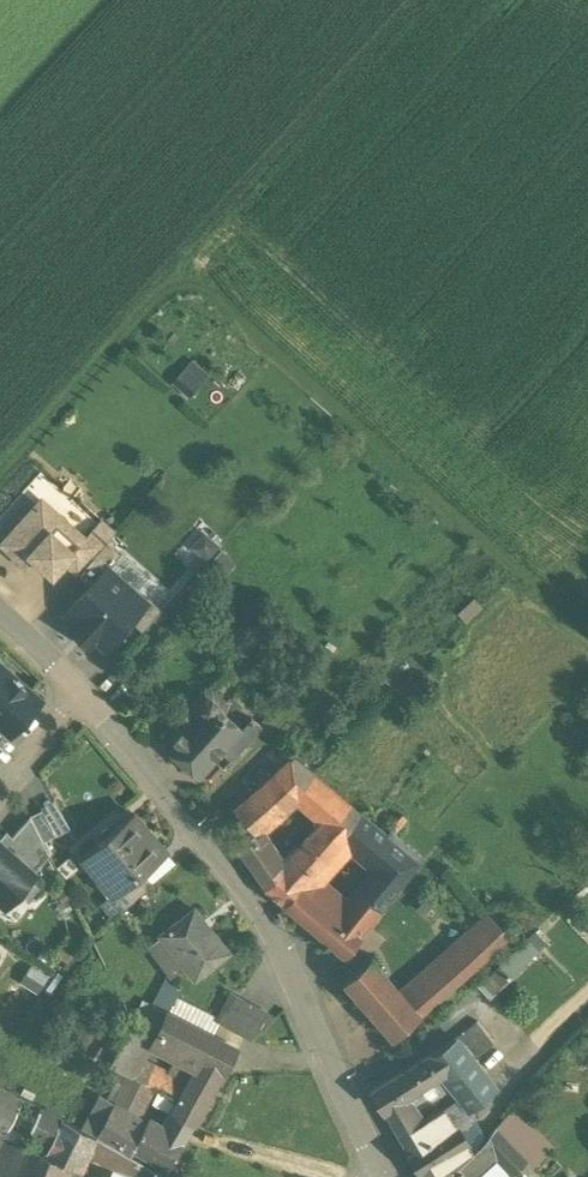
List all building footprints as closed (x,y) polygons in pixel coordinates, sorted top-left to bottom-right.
[(175,385),(189,398),(198,388),(184,375),(175,385)] [(54,527),(34,509),(2,544),(27,566),(38,554),(56,570),(64,562),(82,542),(59,521),(54,527)] [(64,562),(78,574),(112,535),(99,523),(64,562)] [(192,542),(206,557),(220,543),(205,528),(192,542)] [(106,542),(78,574),(90,585),(106,567),(107,568),(120,554),(106,542)] [(209,564),(222,576),(237,560),(224,548),(209,564)] [(107,568),(106,567),(90,585),(64,614),(76,624),(70,630),(88,646),(93,640),(104,649),(129,621),(145,602),(144,601),(107,568)] [(145,602),(129,621),(142,632),(161,610),(147,598),(144,601),(145,602)] [(457,612),(468,622),(481,609),(470,598),(457,612)] [(10,736),(41,701),(0,664),(0,727),(10,736)] [(182,723),(186,726),(200,710),(200,704),(204,699),(211,698),(216,703),(216,709),(224,716),(231,705),(214,689),(204,689),(192,704),(192,710),(182,723)] [(216,703),(211,698),(204,699),(200,704),(200,710),(186,726),(181,732),(179,730),(169,741),(171,743),(166,748),(198,777),(223,749),(239,731),(240,730),(224,716),(216,709),(216,703)] [(240,730),(239,731),(250,741),(262,728),(251,718),(240,730)] [(239,731),(223,749),(234,759),(250,741),(239,731)] [(359,815),(291,758),(274,774),(296,798),(321,823),(338,837),(359,815)] [(274,774),(234,811),(256,835),(262,829),(296,798),(274,774)] [(42,810),(55,835),(69,827),(56,802),(42,810)] [(55,835),(42,810),(30,816),(30,817),(43,841),(55,835)] [(133,813),(81,856),(112,893),(140,870),(164,850),(153,837),(153,833),(148,827),(144,827),(133,813)] [(359,815),(338,837),(342,841),(341,842),(365,860),(385,837),(359,815)] [(34,874),(49,856),(43,841),(30,817),(13,837),(7,832),(0,840),(0,844),(34,874)] [(321,823),(303,843),(323,861),(341,842),(342,841),(338,837),(321,823)] [(256,835),(238,851),(259,880),(281,857),(262,829),(256,835)] [(385,837),(365,860),(372,866),(377,869),(374,873),(394,889),(420,856),(390,831),(385,837)] [(365,860),(341,842),(323,861),(313,873),(348,903),(373,875),(368,871),(372,866),(365,860)] [(303,843),(285,864),(281,857),(259,880),(263,887),(284,905),(313,873),(323,861),(303,843)] [(5,906),(34,874),(0,844),(0,902),(5,906)] [(374,873),(377,869),(372,866),(368,871),(373,875),(374,873)] [(140,870),(112,893),(124,907),(151,884),(140,870)] [(348,903),(313,873),(284,905),(342,955),(369,921),(348,903)] [(373,875),(348,903),(369,921),(394,889),(374,873),(373,875)] [(193,909),(160,935),(193,977),(226,951),(193,909)] [(484,912),(398,990),(419,1013),(508,933),(484,912)] [(534,932),(499,966),(510,977),(545,943),(534,932)] [(398,990),(370,958),(343,982),(393,1037),(419,1013),(398,990)] [(499,966),(478,986),(489,998),(510,977),(499,966)] [(169,978),(153,1011),(163,1017),(166,1013),(181,1020),(189,1004),(169,978)] [(274,1018),(232,994),(218,1022),(251,1040),(274,1018)] [(153,1011),(142,1005),(136,1016),(157,1028),(163,1017),(153,1011)] [(181,1020),(166,1013),(163,1017),(157,1028),(148,1044),(184,1062),(196,1068),(201,1058),(200,1057),(211,1035),(181,1020)] [(157,1028),(136,1016),(108,1065),(128,1076),(130,1077),(131,1076),(140,1059),(148,1044),(157,1028)] [(477,1021),(455,1038),(471,1060),(494,1042),(477,1021)] [(235,1047),(211,1035),(200,1057),(201,1058),(222,1068),(224,1069),(235,1047)] [(455,1038),(425,1055),(441,1075),(451,1089),(454,1093),(480,1071),(471,1060),(455,1038)] [(425,1055),(370,1092),(383,1112),(384,1112),(398,1137),(418,1124),(412,1113),(418,1109),(409,1096),(441,1075),(425,1055)] [(176,1077),(165,1071),(157,1089),(179,1100),(172,1114),(192,1125),(222,1068),(201,1058),(196,1068),(184,1091),(172,1084),(176,1077)] [(166,1070),(140,1059),(131,1076),(154,1088),(157,1089),(165,1071),(166,1070)] [(196,1068),(184,1062),(176,1077),(172,1084),(184,1091),(196,1068)] [(480,1071),(454,1093),(468,1110),(495,1090),(480,1071)] [(409,1096),(418,1109),(451,1089),(441,1075),(409,1096)] [(130,1077),(128,1076),(112,1104),(136,1116),(154,1088),(131,1076),(130,1077)] [(0,1086),(0,1135),(26,1146),(71,1167),(79,1171),(87,1153),(95,1136),(0,1086)] [(136,1116),(112,1104),(96,1133),(129,1152),(131,1149),(146,1122),(136,1116)] [(418,1124),(398,1137),(421,1176),(444,1176),(454,1169),(470,1153),(470,1152),(442,1108),(418,1124)] [(551,1149),(512,1108),(494,1129),(525,1162),(531,1169),(551,1149)] [(192,1125),(172,1114),(162,1130),(183,1141),(192,1125)] [(162,1130),(146,1122),(131,1149),(168,1168),(183,1141),(162,1130)] [(525,1162),(494,1129),(481,1144),(496,1160),(510,1175),(525,1162)] [(0,1135),(0,1176),(15,1176),(26,1146),(0,1135)] [(95,1136),(87,1153),(135,1175),(138,1176),(163,1176),(164,1175),(95,1136)] [(481,1144),(478,1148),(477,1147),(470,1153),(454,1169),(461,1176),(477,1176),(496,1160),(481,1144)] [(26,1146),(15,1176),(67,1176),(71,1167),(26,1146)] [(454,1169),(444,1176),(461,1176),(454,1169)]
